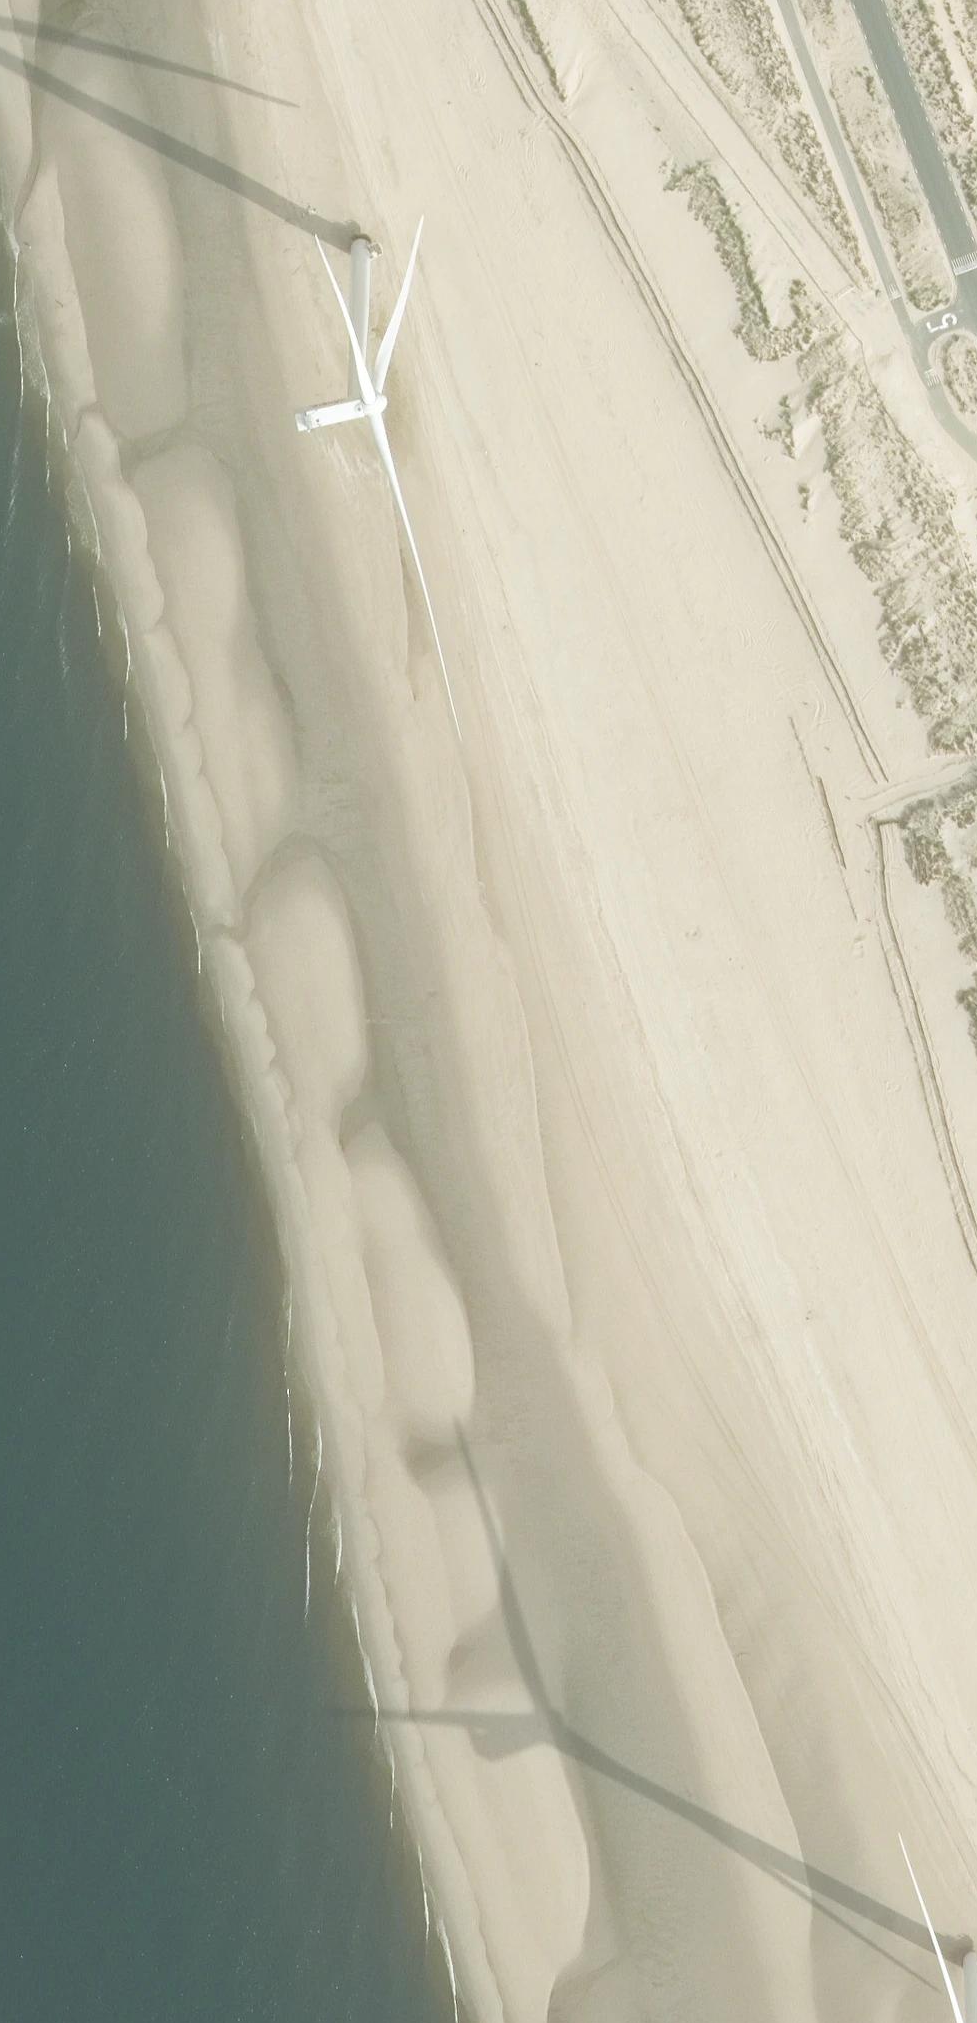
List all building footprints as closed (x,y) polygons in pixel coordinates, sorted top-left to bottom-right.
[(324,254),(324,255),(324,257),(324,258),(324,259),(324,260),(324,261),(325,263),(325,264),(325,265),(325,266),(326,267),(326,268),(327,269),(327,270),(327,272),(328,273),(329,274),(329,275),(330,276),(331,277),(331,278),(332,278),(333,279),(334,280),(334,281),(335,282),(336,283),(337,283),(338,284),(339,285),(340,285),(341,286),(342,287),(343,287),(344,288),(345,288),(346,289),(348,289),(349,289),(350,290),(351,290),(352,290),(353,290),(354,290),(356,291),(357,291),(358,291),(359,291),(360,291),(362,290),(363,290),(364,290),(365,290),(366,290),(367,289),(369,289),(370,289),(371,288),(372,288),(373,287),(374,287),(375,286),(376,285),(377,285),(378,284),(379,283),(380,283),(381,282),(382,281),(383,280),(383,279),(384,278),(385,278),(386,277),(386,276),(387,275),(387,274),(388,273),(389,272),(389,270),(390,269),(390,268),(390,267),(391,266),(391,265),(391,264),(392,263),(392,261),(392,260),(392,259),(392,258),(392,257),(392,255),(392,254),(392,253),(392,252),(392,251),(391,250),(391,248),(391,247),(390,246),(390,245),(390,244),(389,243),(389,242),(388,241),(387,240),(387,239),(386,238),(386,237),(385,236),(384,235),(383,234),(383,233),(382,232),(381,231),(380,231),(379,230),(378,229),(377,228),(376,228),(375,227),(374,227),(373,226),(372,226),(371,225),(370,225),(369,224),(367,224),(366,224),(365,223),(364,223),(363,223),(362,223),(360,223),(359,223),(358,223),(357,223),(356,223),(354,223),(353,223),(352,223),(351,223),(350,224),(349,224),(348,224),(346,225),(345,225),(344,226),(343,226),(342,227),(341,227),(340,228),(339,228),(338,229),(337,230),(336,231),(335,231),(334,232),(334,233),(333,234),(332,235),(331,236),(331,237),(330,238),(329,239),(329,240),(328,241),(327,242),(327,243),(327,244),(326,245),(326,246),(325,247),(325,248),(325,250),(325,251),(324,252),(324,253),(324,254)] [(938,1964),(938,1966),(938,1967),(939,1968),(939,1969),(939,1970),(939,1971),(939,1973),(939,1974),(940,1975),(940,1976),(940,1977),(941,1978),(941,1979),(942,1980),(942,1982),(943,1983),(944,1984),(944,1985),(945,1986),(946,1987),(947,1988),(948,1989),(949,1990),(950,1991),(951,1992),(952,1992),(952,1993),(953,1994),(954,1994),(955,1995),(956,1996),(958,1996),(959,1997),(960,1997),(961,1998),(962,1998),(963,1998),(964,1999),(965,1999),(967,1999),(968,1999),(969,1999),(970,1999),(971,2000),(972,2000),(974,2000),(975,1999),(976,1999),(976,1932),(975,1932),(974,1932),(972,1932),(971,1932),(970,1932),(969,1932),(968,1932),(967,1932),(965,1932),(964,1933),(963,1933),(962,1933),(961,1934),(960,1934),(959,1935),(958,1935),(956,1936),(955,1936),(954,1937),(953,1937),(952,1938),(951,1939),(951,1940),(950,1940),(949,1941),(948,1942),(947,1943),(946,1944),(946,1945),(945,1946),(944,1947),(944,1948),(943,1949),(942,1950),(942,1951),(941,1952),(941,1953),(940,1954),(940,1955),(940,1956),(939,1957),(939,1959),(939,1960),(939,1961),(939,1962),(939,1963),(938,1964)]
